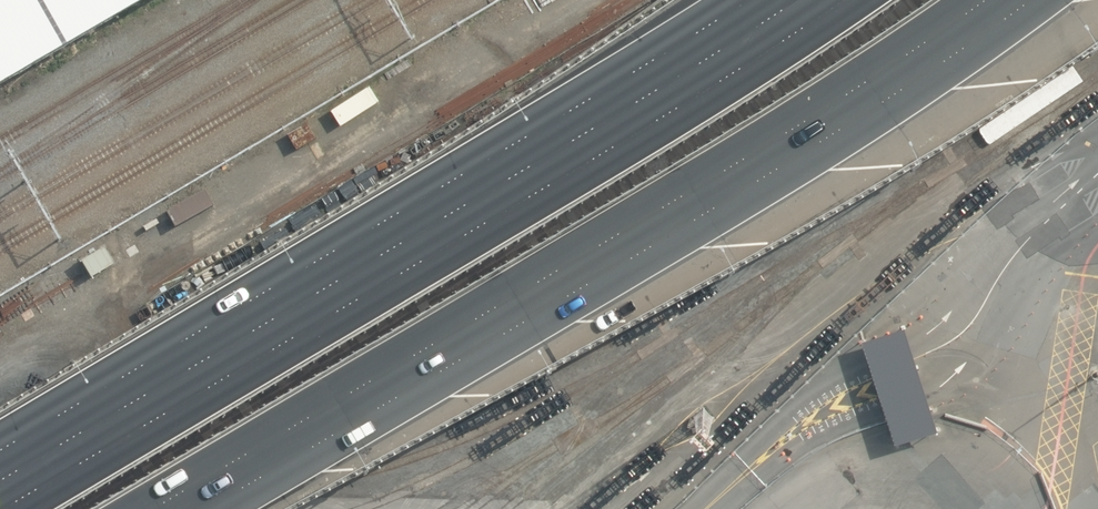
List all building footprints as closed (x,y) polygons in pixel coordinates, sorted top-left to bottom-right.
[(150,0),(0,0),(0,88),(150,0)] [(928,427),(897,318),(860,329),(890,438),(928,427)]
